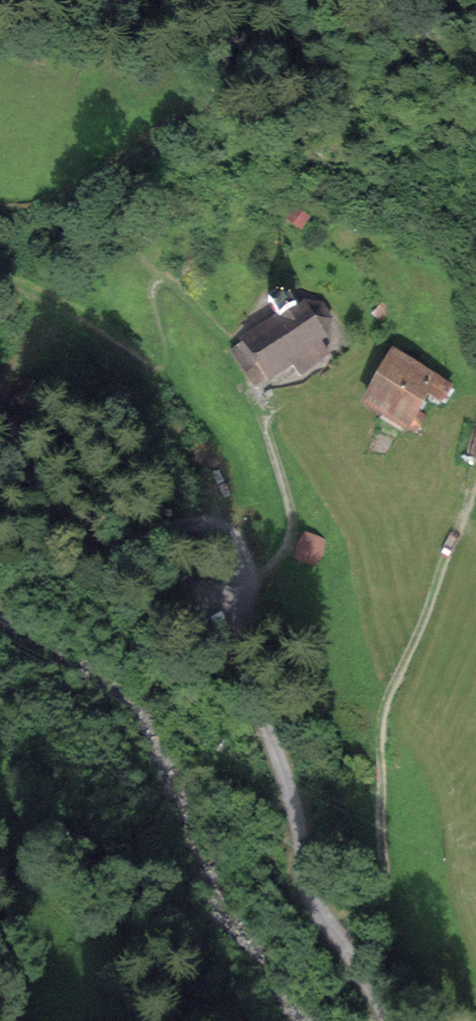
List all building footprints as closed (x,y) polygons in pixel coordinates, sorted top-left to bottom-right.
[(277,322),(244,345),(267,380),(288,366),(296,377),(330,353),(323,343),(330,339),(334,321),(322,305),(303,304),(297,308),(290,297),(269,311),(277,322)] [(451,388),(399,355),(371,398),(391,411),(387,417),(406,429),(428,396),(441,404),(451,388)] [(327,542),(303,531),(292,556),(316,566),(327,542)]
